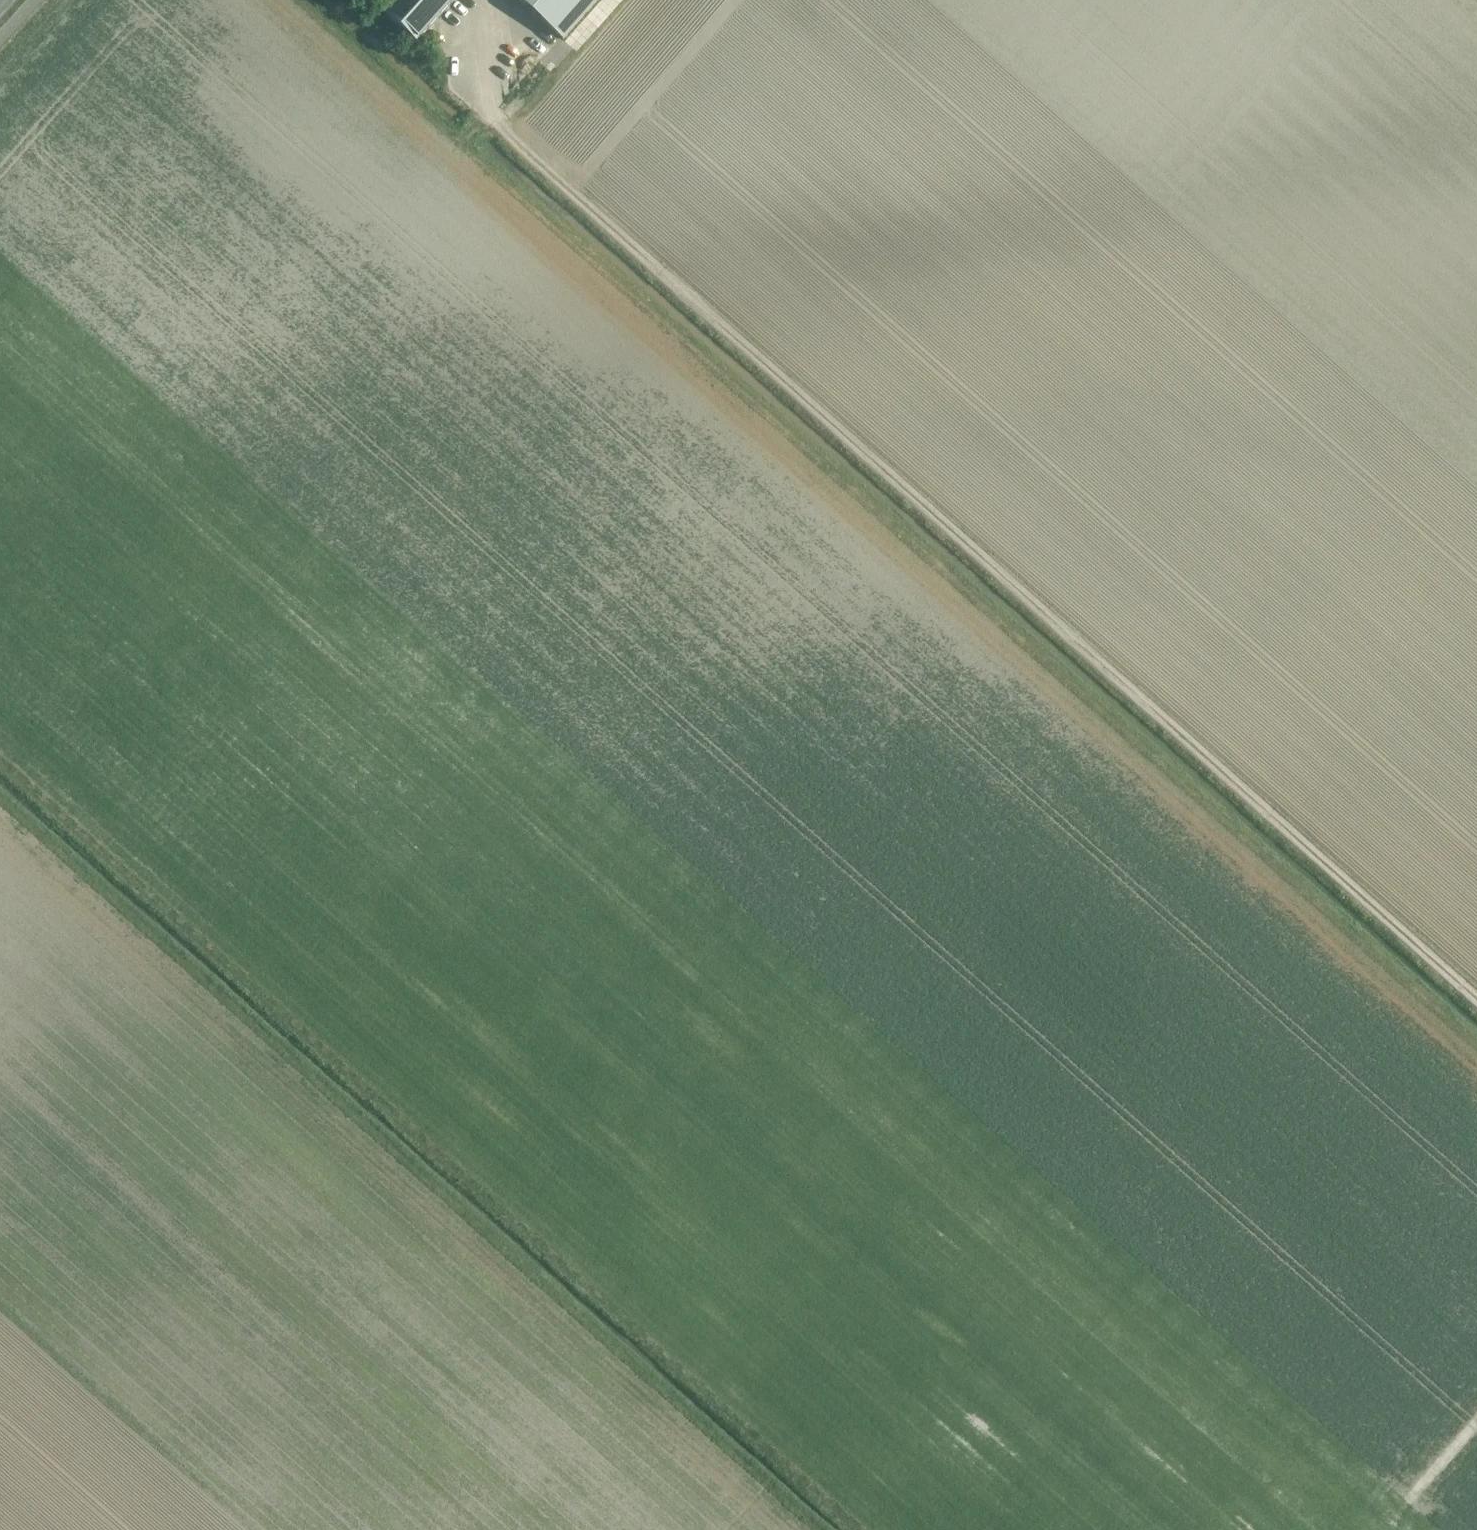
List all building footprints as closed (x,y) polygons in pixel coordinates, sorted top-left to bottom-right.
[(385,16),(416,45),(456,0),(400,0),(385,16)] [(596,0),(516,0),(561,40),(596,0)]
